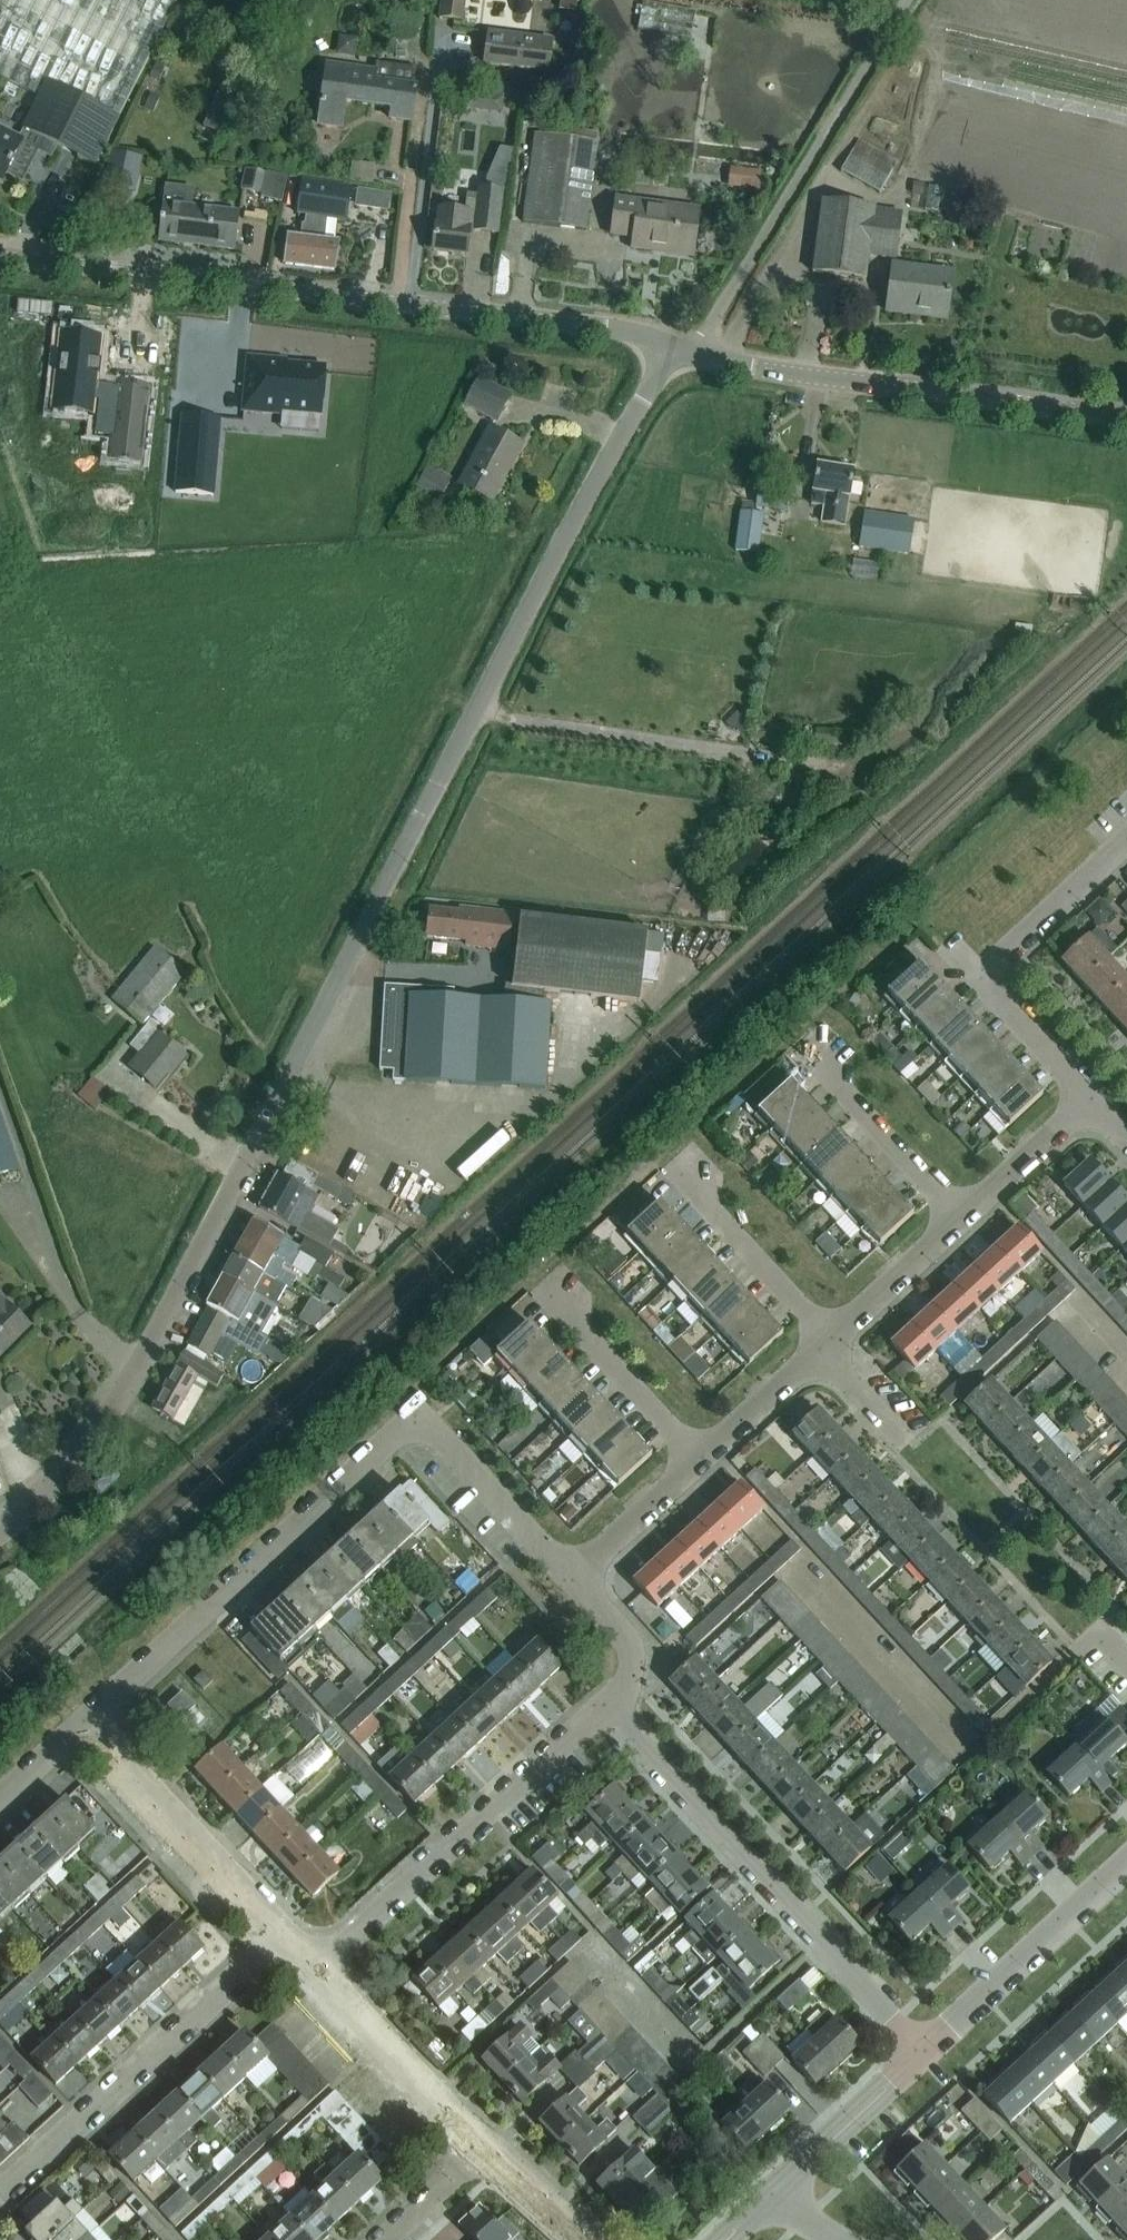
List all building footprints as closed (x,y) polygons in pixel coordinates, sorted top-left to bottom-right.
[(118,118),(177,0),(0,0),(0,78),(39,97),(23,129),(94,165),(118,118)] [(438,18),(462,22),(465,0),(440,0),(438,18)] [(559,10),(576,12),(577,0),(560,0),(559,10)] [(551,41),(510,36),(488,33),(484,63),(506,66),(547,71),(551,41)] [(375,63),(374,70),(325,63),(317,123),(340,127),(344,101),(391,108),(390,119),(411,122),(416,87),(413,87),(416,68),(375,63)] [(217,94),(203,128),(219,135),(234,102),(217,94)] [(475,111),(515,114),(516,103),(476,100),(475,111)] [(808,106),(792,100),(783,125),(799,131),(808,106)] [(902,124),(904,112),(888,109),(886,121),(902,124)] [(2,180),(22,140),(2,130),(0,129),(0,179),(2,180)] [(505,192),(511,160),(515,133),(507,132),(485,180),(484,188),(477,187),(476,195),(466,194),(464,212),(439,209),(437,224),(435,224),(432,250),(466,254),(469,230),(497,233),(502,192),(505,192)] [(535,134),(526,200),(523,222),(585,230),(597,142),(535,134)] [(859,140),(841,171),(878,193),(896,161),(859,140)] [(111,152),(103,189),(124,193),(131,156),(111,152)] [(352,161),(350,181),(372,184),(375,164),(352,161)] [(731,166),(728,186),(757,191),(760,171),(731,166)] [(264,173),(245,169),(241,191),(259,195),(264,173)] [(351,186),(300,180),(296,214),(305,215),(304,226),(301,225),(300,239),(287,238),(284,263),(333,269),(336,243),(323,242),(326,219),(346,221),(351,186)] [(941,190),(929,187),(925,209),(937,211),(941,190)] [(698,210),(676,207),(616,199),(611,235),(633,237),(632,249),(692,256),(698,210)] [(874,208),(843,204),(821,201),(812,272),(865,279),(868,255),(895,259),(901,212),(874,209),(874,208)] [(239,213),(162,203),(157,241),(234,250),(239,213)] [(951,273),(892,265),(886,311),(918,316),(919,311),(944,314),(944,319),(945,319),(951,273)] [(59,336),(52,412),(96,416),(95,436),(112,437),(110,459),(142,462),(149,386),(117,383),(117,386),(95,384),(99,340),(59,336)] [(273,366),(268,412),(336,419),(340,373),(273,366)] [(479,378),(464,405),(495,422),(510,395),(479,378)] [(202,408),(197,472),(232,475),(237,412),(202,408)] [(490,428),(479,447),(459,485),(490,501),(521,444),(490,428)] [(817,465),(813,487),(811,504),(824,506),(822,522),(844,525),(848,497),(849,497),(853,470),(817,465)] [(450,480),(427,466),(416,485),(439,498),(450,480)] [(757,491),(755,507),(785,511),(788,495),(757,491)] [(740,511),(735,551),(757,554),(762,513),(740,511)] [(864,512),(858,547),(908,555),(914,519),(864,512)] [(851,745),(874,746),(874,736),(852,735),(851,745)] [(429,910),(426,936),(466,941),(465,945),(507,950),(511,914),(459,908),(459,913),(429,910)] [(504,1001),(479,1000),(453,999),(453,989),(384,986),(379,1070),(393,1070),(392,1080),(544,1090),(550,1004),(543,1004),(544,991),(639,1002),(641,982),(657,983),(662,933),(519,917),(512,986),(505,985),(504,1001)] [(1081,983),(1107,959),(1087,938),(1062,962),(1081,983)] [(185,973),(153,947),(110,999),(142,1025),(161,1002),(168,1008),(183,990),(176,984),(185,973)] [(1101,1004),(1126,980),(1107,959),(1081,983),(1101,1004)] [(902,1012),(936,980),(920,962),(886,994),(902,1012)] [(917,1028),(951,996),(936,980),(902,1012),(917,1028)] [(1126,1018),(1126,981),(1126,980),(1101,1004),(1120,1025),(1126,1018)] [(932,1045),(967,1013),(951,996),(917,1028),(932,1045)] [(948,1061),(982,1030),(967,1013),(932,1045),(948,1061)] [(184,1057),(167,1043),(147,1026),(130,1046),(140,1055),(130,1067),(155,1087),(170,1068),(174,1070),(184,1057)] [(962,1077),(996,1045),(982,1030),(948,1061),(962,1077)] [(884,1039),(875,1047),(885,1057),(893,1049),(884,1039)] [(978,1094),(1012,1063),(996,1045),(962,1077),(978,1094)] [(885,1057),(884,1058),(892,1067),(893,1066),(902,1058),(893,1049),(885,1057)] [(993,1110),(1027,1078),(1012,1063),(978,1094),(993,1110)] [(774,1132),(808,1100),(791,1082),(789,1083),(774,1067),(743,1095),(759,1111),(757,1113),(774,1132)] [(109,1092),(92,1078),(77,1095),(94,1110),(109,1092)] [(1027,1078),(993,1110),(1008,1127),(1042,1095),(1027,1078)] [(788,1147),(822,1116),(808,1100),(774,1132),(788,1147)] [(11,1147),(0,1116),(0,1174),(18,1168),(11,1147)] [(804,1164),(838,1133),(822,1116),(788,1147),(804,1164)] [(818,1180),(852,1149),(838,1133),(804,1164),(818,1180)] [(833,1196),(867,1165),(852,1149),(818,1180),(833,1196)] [(1083,1207),(1109,1183),(1089,1161),(1063,1185),(1083,1207)] [(849,1213),(883,1182),(867,1165),(833,1196),(849,1213)] [(309,1192),(297,1185),(278,1175),(259,1208),(344,1254),(347,1248),(332,1239),(338,1229),(308,1212),(313,1203),(305,1198),(309,1192)] [(341,1189),(317,1175),(310,1187),(335,1200),(341,1189)] [(863,1229),(897,1198),(883,1182),(849,1213),(863,1229)] [(1126,1204),(1126,1203),(1109,1183),(1083,1207),(1102,1227),(1126,1204)] [(1061,1215),(1073,1206),(1065,1194),(1053,1203),(1061,1215)] [(643,1252),(677,1221),(660,1202),(653,1208),(644,1197),(616,1222),(643,1252)] [(897,1198),(863,1229),(879,1246),(913,1214),(897,1198)] [(1126,1243),(1126,1204),(1102,1227),(1121,1248),(1126,1243)] [(1043,1243),(1052,1235),(1032,1213),(1023,1221),(1043,1243)] [(243,1239),(292,1266),(292,1265),(315,1279),(317,1275),(338,1289),(343,1280),(323,1268),(332,1253),(305,1238),(299,1250),(293,1247),(294,1244),(283,1238),(283,1237),(253,1221),(243,1239)] [(658,1268),(692,1236),(677,1221),(643,1252),(658,1268)] [(995,1247),(1019,1273),(1041,1253),(1017,1227),(995,1247)] [(1062,1265),(1071,1256),(1052,1235),(1043,1243),(1062,1265)] [(673,1285),(707,1254),(692,1236),(658,1268),(673,1285)] [(291,1267),(292,1266),(243,1239),(233,1257),(285,1286),(290,1288),(295,1278),(286,1273),(285,1275),(279,1272),(284,1262),(291,1267)] [(834,1244),(825,1252),(831,1259),(840,1250),(834,1244)] [(998,1292),(1019,1273),(995,1247),(974,1266),(998,1292)] [(688,1301),(722,1270),(707,1254),(673,1285),(688,1301)] [(1081,1286),(1091,1277),(1071,1256),(1062,1265),(1081,1286)] [(233,1257),(223,1276),(275,1305),(280,1295),(285,1286),(233,1257)] [(977,1311),(998,1292),(974,1266),(954,1286),(977,1311)] [(703,1317),(737,1286),(722,1270),(688,1301),(703,1317)] [(1058,1272),(1049,1280),(1057,1289),(1064,1283),(1066,1281),(1058,1272)] [(275,1305),(223,1276),(206,1306),(259,1334),(275,1305)] [(1100,1306),(1110,1298),(1091,1277),(1081,1286),(1100,1306)] [(1045,1300),(1053,1310),(1074,1290),(1066,1281),(1064,1283),(1057,1289),(1045,1300)] [(718,1334),(753,1303),(737,1286),(703,1317),(718,1334)] [(956,1331),(977,1311),(954,1286),(933,1305),(956,1331)] [(316,1301),(329,1309),(336,1296),(322,1289),(316,1301)] [(1110,1298),(1124,1312),(1126,1310),(1126,1300),(1118,1290),(1110,1298)] [(13,1310),(6,1303),(5,1303),(0,1298),(0,1355),(29,1326),(13,1310)] [(1126,1321),(1126,1316),(1124,1312),(1110,1298),(1100,1306),(1120,1327),(1126,1321)] [(502,1317),(510,1326),(529,1309),(522,1300),(502,1317)] [(1032,1329),(1053,1310),(1045,1300),(1024,1320),(1032,1329)] [(316,1301),(305,1318),(314,1324),(330,1309),(316,1301)] [(733,1350),(767,1318),(753,1303),(718,1334),(733,1350)] [(936,1350),(956,1331),(933,1305),(912,1324),(936,1350)] [(228,1322),(225,1321),(206,1310),(200,1322),(222,1334),(221,1335),(258,1356),(267,1338),(237,1323),(230,1319),(228,1322)] [(767,1318),(733,1350),(748,1366),(782,1335),(767,1318)] [(1011,1348),(1032,1329),(1024,1320),(1003,1339),(1011,1348)] [(215,1345),(221,1335),(222,1334),(200,1322),(193,1333),(215,1345)] [(1042,1350),(1062,1331),(1053,1322),(1034,1340),(1042,1350)] [(512,1373),(546,1342),(529,1323),(503,1347),(496,1339),(475,1358),(482,1366),(490,1360),(496,1355),(512,1373)] [(914,1370),(936,1350),(912,1324),(890,1344),(914,1370)] [(1051,1359),(1070,1341),(1062,1331),(1042,1350),(1051,1359)] [(209,1357),(215,1345),(193,1333),(187,1345),(209,1357)] [(991,1368),(1011,1348),(1003,1339),(982,1358),(991,1368)] [(1060,1368),(1079,1350),(1070,1341),(1051,1359),(1060,1368)] [(527,1389),(561,1358),(546,1342),(512,1373),(527,1389)] [(974,1349),(953,1369),(961,1377),(982,1358),(974,1349)] [(1069,1378),(1088,1360),(1079,1350),(1060,1368),(1069,1378)] [(223,1375),(202,1363),(183,1352),(152,1408),(179,1423),(193,1398),(197,1400),(208,1382),(217,1387),(223,1375)] [(542,1406),(576,1374),(561,1358),(527,1389),(542,1406)] [(970,1387),(991,1368),(982,1358),(961,1377),(970,1387)] [(1077,1387),(1097,1369),(1088,1360),(1069,1378),(1077,1387)] [(1086,1396),(1105,1378),(1097,1369),(1077,1387),(1086,1396)] [(557,1421),(591,1390),(576,1374),(542,1406),(557,1421)] [(948,1407),(970,1387),(961,1377),(939,1397),(948,1407)] [(1095,1406),(1114,1388),(1105,1378),(1086,1396),(1095,1406)] [(984,1426),(1008,1404),(988,1382),(964,1405),(984,1426)] [(1104,1415),(1123,1397),(1114,1388),(1095,1406),(1104,1415)] [(572,1438),(606,1407),(591,1390),(557,1421),(572,1438)] [(1126,1401),(1123,1397),(1104,1415),(1112,1424),(1126,1411),(1126,1401)] [(1003,1447),(1028,1425),(1008,1404),(984,1426),(1003,1447)] [(1058,1404),(1049,1412),(1086,1452),(1094,1444),(1058,1404)] [(587,1455),(621,1423),(606,1407),(572,1438),(587,1455)] [(812,1456),(838,1432),(818,1411),(792,1434),(812,1456)] [(1126,1428),(1126,1411),(1112,1424),(1121,1434),(1126,1428)] [(602,1470),(636,1439),(621,1423),(587,1455),(602,1470)] [(490,1424),(482,1431),(489,1439),(494,1434),(495,1429),(490,1424)] [(1023,1468),(1047,1446),(1028,1425),(1003,1447),(1023,1468)] [(832,1477),(857,1453),(838,1432),(812,1456),(832,1477)] [(1042,1489),(1067,1467),(1080,1455),(1061,1434),(1048,1446),(1047,1446),(1023,1468),(1042,1489)] [(636,1439),(602,1470),(617,1487),(651,1455),(636,1439)] [(851,1498),(877,1474),(857,1453),(832,1477),(851,1498)] [(1061,1510),(1086,1487),(1067,1467),(1042,1489),(1061,1510)] [(766,1499),(775,1491),(755,1469),(745,1478),(766,1499)] [(870,1519),(896,1495),(877,1474),(851,1498),(870,1519)] [(410,1481),(382,1507),(411,1539),(429,1524),(437,1533),(448,1522),(410,1481)] [(717,1504),(741,1529),(762,1510),(739,1484),(717,1504)] [(1081,1531),(1105,1508),(1086,1487),(1061,1510),(1081,1531)] [(785,1520),(794,1511),(775,1491),(766,1499),(785,1520)] [(889,1540),(915,1516),(896,1495),(870,1519),(889,1540)] [(720,1549),(741,1529),(717,1504),(696,1523),(720,1549)] [(395,1555),(411,1539),(382,1507),(365,1522),(395,1555)] [(1100,1552),(1124,1529),(1105,1508),(1081,1531),(1100,1552)] [(804,1541),(814,1532),(794,1511),(785,1520),(804,1541)] [(909,1560),(934,1537),(915,1516),(889,1540),(909,1560)] [(378,1571),(395,1555),(365,1522),(348,1538),(378,1571)] [(699,1568),(720,1549),(696,1523),(675,1542),(699,1568)] [(1126,1565),(1126,1532),(1124,1529),(1100,1552),(1119,1573),(1126,1565)] [(824,1562),(833,1553),(814,1532),(804,1541),(824,1562)] [(928,1581),(954,1558),(934,1537),(909,1560),(928,1581)] [(361,1586),(378,1571),(348,1538),(331,1554),(361,1586)] [(769,1560),(778,1570),(800,1551),(790,1541),(769,1560)] [(678,1587),(699,1568),(675,1542),(654,1561),(678,1587)] [(843,1582),(853,1574),(833,1553),(824,1562),(843,1582)] [(345,1601),(361,1586),(331,1554),(315,1569),(345,1601)] [(947,1602),(973,1578),(954,1558),(928,1581),(947,1602)] [(757,1589),(778,1570),(769,1560),(748,1579),(757,1589)] [(657,1607),(678,1587),(654,1561),(633,1581),(657,1607)] [(315,1569),(299,1584),(329,1616),(330,1615),(338,1624),(353,1609),(345,1601),(315,1569)] [(863,1603),(872,1595),(853,1574),(843,1582),(863,1603)] [(967,1623),(992,1599),(973,1578),(947,1602),(967,1623)] [(736,1609),(757,1589),(748,1579),(727,1599),(736,1609)] [(770,1610),(790,1592),(780,1581),(761,1600),(770,1610)] [(312,1631),(329,1616),(299,1584),(282,1599),(312,1631)] [(466,1608),(475,1618),(496,1598),(488,1589),(466,1608)] [(694,1618),(704,1603),(685,1590),(674,1605),(694,1618)] [(736,1609),(727,1599),(720,1592),(701,1609),(709,1617),(707,1618),(716,1628),(736,1609)] [(780,1620),(799,1602),(790,1592),(770,1610),(780,1620)] [(882,1624),(891,1615),(872,1595),(863,1603),(882,1624)] [(282,1599),(266,1614),(296,1646),(302,1653),(319,1638),(313,1631),(312,1631),(282,1599)] [(986,1644),(1012,1620),(992,1599),(967,1623),(986,1644)] [(789,1630),(809,1612),(799,1602),(780,1620),(789,1630)] [(454,1637),(475,1618),(466,1608),(445,1627),(454,1637)] [(799,1641),(819,1623),(809,1612),(789,1630),(799,1641)] [(252,1633),(243,1641),(277,1677),(302,1653),(296,1646),(266,1614),(250,1630),(252,1633)] [(901,1645),(911,1636),(891,1615),(882,1624),(901,1645)] [(693,1648),(716,1628),(707,1618),(685,1639),(693,1648)] [(1005,1665),(1031,1641),(1012,1620),(986,1644),(1005,1665)] [(809,1651),(828,1633),(819,1623),(799,1641),(809,1651)] [(433,1656),(454,1637),(445,1627),(424,1647),(433,1656)] [(402,1630),(415,1644),(422,1637),(414,1629),(408,1635),(403,1630),(402,1630)] [(406,1653),(415,1644),(402,1630),(393,1639),(406,1653)] [(818,1662),(838,1643),(828,1633),(809,1651),(818,1662)] [(921,1666),(930,1657),(911,1636),(901,1645),(921,1666)] [(515,1661),(539,1687),(560,1667),(536,1641),(515,1661)] [(1031,1641),(1005,1665),(1025,1686),(1051,1663),(1031,1641)] [(828,1672),(848,1654),(838,1643),(818,1662),(823,1666),(828,1672)] [(389,1668),(399,1659),(386,1646),(376,1654),(389,1668)] [(412,1675),(433,1656),(424,1647),(403,1666),(412,1675)] [(838,1682),(858,1664),(848,1654),(828,1672),(837,1681),(838,1682)] [(940,1686),(950,1678),(930,1657),(921,1666),(940,1686)] [(689,1704),(714,1680),(694,1659),(669,1683),(689,1704)] [(518,1706),(539,1687),(515,1661),(494,1680),(518,1706)] [(848,1693),(867,1675),(858,1664),(838,1682),(848,1693)] [(314,1676),(327,1689),(338,1678),(325,1665),(314,1676)] [(391,1695),(412,1675),(403,1666),(382,1685),(391,1695)] [(823,1666),(815,1674),(830,1689),(837,1681),(828,1672),(823,1666)] [(368,1667),(358,1677),(371,1689),(381,1679),(368,1667)] [(204,1671),(194,1680),(203,1689),(212,1681),(204,1671)] [(342,1685),(355,1699),(366,1689),(353,1674),(342,1685)] [(857,1703),(877,1685),(867,1675),(848,1693),(857,1703)] [(960,1707),(969,1699),(950,1678),(940,1686),(960,1707)] [(497,1726),(518,1706),(494,1680),(473,1700),(497,1726)] [(708,1725),(734,1701),(714,1680),(689,1704),(708,1725)] [(734,1701),(708,1725),(727,1746),(753,1722),(782,1696),(770,1683),(741,1709),(734,1701)] [(300,1713),(309,1705),(290,1684),(280,1693),(300,1713)] [(370,1714),(391,1695),(382,1685),(361,1704),(370,1714)] [(867,1714),(887,1695),(877,1685),(857,1703),(867,1714)] [(179,1720),(194,1706),(181,1692),(166,1706),(179,1720)] [(340,1695),(324,1710),(333,1720),(350,1704),(340,1695)] [(877,1724),(896,1706),(887,1695),(867,1714),(877,1724)] [(969,1699),(960,1707),(980,1729),(989,1720),(969,1699)] [(476,1745),(497,1726),(473,1700),(452,1719),(476,1745)] [(348,1734),(370,1714),(361,1704),(339,1724),(348,1734)] [(319,1734),(328,1726),(309,1705),(300,1713),(319,1734)] [(374,1737),(396,1718),(384,1705),(363,1723),(374,1737)] [(887,1734),(906,1716),(896,1706),(877,1724),(887,1734)] [(1067,1738),(1075,1747),(1110,1785),(1120,1776),(1107,1761),(1126,1743),(1119,1735),(1126,1728),(1126,1714),(1120,1706),(1105,1720),(1097,1711),(1067,1738)] [(896,1745),(916,1726),(906,1716),(887,1734),(896,1745)] [(455,1764),(476,1745),(452,1719),(431,1738),(455,1764)] [(747,1767),(772,1743),(753,1722),(727,1746),(747,1767)] [(338,1755),(348,1746),(328,1726),(319,1734),(338,1755)] [(906,1755),(926,1737),(916,1726),(896,1745),(906,1755)] [(916,1766),(935,1747),(926,1737),(906,1755),(916,1766)] [(434,1784),(455,1764),(431,1738),(411,1758),(434,1784)] [(766,1788),(792,1764),(772,1743),(747,1767),(766,1788)] [(358,1776),(367,1767),(348,1746),(338,1755),(358,1776)] [(215,1792),(241,1768),(221,1747),(195,1771),(215,1792)] [(926,1777),(946,1759),(935,1747),(916,1766),(926,1777)] [(1101,1793),(1110,1785),(1075,1747),(1047,1773),(1068,1797),(1088,1779),(1101,1793)] [(413,1804),(434,1784),(411,1758),(389,1778),(413,1804)] [(937,1788),(957,1770),(946,1759),(926,1777),(937,1788)] [(785,1809),(811,1785),(792,1764),(766,1788),(785,1809)] [(377,1797),(386,1788),(367,1767),(358,1776),(377,1797)] [(234,1813),(260,1789),(241,1768),(215,1792),(234,1813)] [(591,1840),(629,1804),(621,1796),(625,1792),(617,1783),(585,1813),(593,1821),(576,1837),(584,1846),(591,1840)] [(805,1830),(830,1806),(811,1785),(785,1809),(805,1830)] [(386,1788),(377,1797),(397,1818),(406,1810),(386,1788)] [(253,1834),(279,1810),(260,1789),(234,1813),(253,1834)] [(996,1820),(1032,1857),(1041,1849),(1028,1835),(1047,1816),(1026,1793),(996,1820)] [(45,1818),(75,1850),(94,1832),(65,1800),(45,1818)] [(616,1847),(648,1817),(641,1809),(637,1813),(629,1804),(591,1840),(599,1849),(609,1839),(616,1847)] [(824,1850),(850,1827),(830,1806),(805,1830),(824,1850)] [(273,1855),(299,1831),(279,1810),(253,1834),(273,1855)] [(622,1873),(660,1838),(651,1829),(656,1825),(648,1817),(616,1847),(623,1855),(613,1864),(622,1873)] [(59,1865),(75,1850),(45,1818),(29,1833),(59,1865)] [(1022,1866),(1032,1857),(996,1820),(968,1846),(989,1870),(1009,1852),(1022,1866)] [(850,1827),(824,1850),(844,1872),(870,1848),(850,1827)] [(292,1876),(318,1851),(299,1831),(273,1855),(292,1876)] [(224,1841),(242,1854),(249,1845),(231,1832),(224,1841)] [(42,1881),(59,1865),(29,1833),(12,1848),(42,1881)] [(647,1881),(679,1851),(672,1843),(668,1847),(660,1838),(622,1873),(630,1882),(640,1873),(647,1881)] [(42,1881),(12,1848),(0,1860),(0,1870),(25,1897),(42,1881)] [(318,1851),(292,1876),(312,1897),(338,1873),(318,1851)] [(653,1907),(691,1872),(682,1862),(686,1859),(679,1851),(647,1881),(654,1888),(644,1898),(653,1907)] [(878,1854),(864,1867),(880,1885),(894,1871),(878,1854)] [(549,1879),(559,1870),(550,1861),(541,1870),(549,1879)] [(513,1887),(548,1926),(557,1919),(547,1909),(557,1900),(527,1866),(518,1875),(522,1879),(513,1887)] [(917,1893),(952,1931),(962,1922),(949,1907),(968,1890),(946,1866),(917,1893)] [(25,1897),(0,1870),(0,1903),(9,1912),(25,1897)] [(559,1870),(549,1879),(558,1888),(565,1896),(574,1887),(559,1870)] [(691,1872),(653,1907),(660,1915),(670,1906),(678,1915),(711,1885),(703,1876),(699,1880),(691,1872)] [(108,1891),(95,1877),(84,1887),(97,1901),(108,1891)] [(136,1877),(115,1897),(123,1906),(145,1886),(136,1877)] [(602,1910),(612,1901),(595,1883),(585,1892),(602,1910)] [(539,1935),(548,1926),(513,1887),(503,1896),(499,1892),(492,1899),(522,1932),(530,1925),(539,1935)] [(689,1949),(729,1913),(721,1904),(725,1900),(717,1892),(684,1922),(692,1931),(682,1941),(689,1949)] [(943,1939),(952,1931),(917,1893),(905,1904),(888,1919),(910,1943),(930,1925),(943,1939)] [(579,1912),(589,1903),(581,1894),(571,1903),(579,1912)] [(103,1926),(123,1906),(115,1897),(94,1916),(103,1926)] [(514,1940),(522,1932),(492,1899),(485,1905),(489,1910),(478,1919),(514,1958),(523,1950),(514,1940)] [(9,1912),(0,1903),(0,1920),(9,1912)] [(589,1903),(579,1912),(588,1922),(598,1913),(589,1903)] [(729,1913),(689,1949),(697,1958),(705,1966),(748,1926),(741,1918),(737,1922),(729,1913)] [(82,1945),(103,1926),(94,1916),(73,1935),(82,1945)] [(505,1966),(514,1958),(478,1919),(471,1926),(467,1922),(458,1930),(489,1963),(497,1956),(505,1966)] [(157,1943),(181,1969),(202,1949),(179,1923),(157,1943)] [(712,1969),(688,1990),(698,2002),(721,1981),(722,1982),(760,1946),(751,1937),(755,1934),(748,1926),(705,1966),(716,1956),(723,1964),(715,1972),(712,1969)] [(611,1946),(621,1937),(612,1928),(602,1937),(611,1946)] [(481,1971),(489,1963),(458,1930),(452,1936),(455,1940),(446,1949),(482,1989),(490,1980),(481,1971)] [(561,1941),(570,1950),(579,1942),(570,1933),(561,1941)] [(61,1964),(82,1945),(73,1935),(52,1955),(61,1964)] [(619,1955),(629,1946),(621,1937),(611,1946),(619,1955)] [(639,1937),(629,1946),(619,1955),(626,1962),(645,1944),(639,1937)] [(560,1959),(570,1950),(561,1941),(552,1950),(560,1959)] [(160,1988),(181,1969),(157,1943),(136,1962),(160,1988)] [(760,1946),(722,1982),(729,1990),(740,1981),(748,1990),(749,1989),(753,1993),(765,1982),(761,1978),(780,1960),(772,1952),(768,1955),(760,1946)] [(472,1997),(482,1989),(446,1949),(438,1957),(434,1953),(426,1960),(457,1994),(464,1988),(472,1997)] [(641,1979),(650,1969),(659,1961),(650,1953),(633,1970),(641,1979)] [(40,1984),(61,1964),(52,1955),(31,1974),(40,1984)] [(1116,1968),(1118,1971),(1111,1977),(1111,1978),(1126,1995),(1126,1957),(1116,1968)] [(828,1958),(814,1970),(824,1981),(837,1969),(828,1958)] [(450,2001),(457,1994),(426,1960),(418,1967),(422,1971),(412,1980),(448,2018),(457,2009),(450,2001)] [(139,2007),(160,1988),(136,1962),(115,1981),(139,2007)] [(560,1991),(579,1973),(569,1963),(550,1981),(560,1991)] [(528,1972),(536,1981),(545,1973),(537,1964),(528,1972)] [(649,1987),(659,1978),(650,1969),(641,1979),(649,1987)] [(527,1990),(536,1981),(528,1972),(519,1980),(527,1990)] [(568,2000),(587,1982),(579,1973),(560,1991),(568,2000)] [(19,2003),(40,1984),(31,1974),(10,1993),(19,2003)] [(1111,1977),(1109,1974),(1094,1987),(1097,1990),(1090,1997),(1116,2026),(1126,2015),(1126,1995),(1111,1978),(1111,1977)] [(659,1978),(649,1987),(658,1997),(668,1987),(659,1978)] [(809,1991),(799,1980),(777,2000),(787,2011),(809,1991)] [(118,2026),(139,2007),(115,1981),(94,2001),(118,2026)] [(550,1981),(527,2003),(535,2012),(550,1999),(560,2010),(569,2001),(568,2000),(560,1991),(550,1981)] [(576,2009),(596,1991),(587,1982),(568,2000),(576,2009)] [(585,2018),(604,2001),(596,1991),(576,2009),(585,2018)] [(19,2003),(10,1993),(0,2003),(0,2021),(19,2003)] [(495,2003),(503,2012),(512,2004),(504,1994),(495,2003)] [(1090,1997),(1087,1994),(1073,2007),(1076,2010),(1069,2016),(1068,2017),(1095,2045),(1116,2026),(1090,1997)] [(97,2046),(118,2026),(94,2001),(74,2020),(97,2046)] [(594,2027),(613,2010),(604,2001),(585,2018),(594,2027)] [(681,2001),(671,2011),(672,2011),(681,2020),(690,2011),(681,2001)] [(494,2020),(503,2012),(495,2003),(486,2011),(494,2020)] [(602,2037),(622,2019),(613,2010),(594,2027),(600,2034),(602,2037)] [(690,2011),(681,2020),(690,2030),(699,2021),(690,2011)] [(805,2031),(836,2065),(858,2045),(835,2020),(826,2011),(805,2031)] [(764,2035),(774,2024),(763,2014),(753,2025),(764,2035)] [(1068,2017),(1069,2016),(1066,2014),(1052,2027),(1055,2030),(1048,2036),(1047,2037),(1074,2065),(1095,2045),(1068,2017)] [(478,2017),(477,2017),(461,2032),(470,2042),(487,2027),(478,2017)] [(610,2046),(630,2028),(622,2019),(602,2037),(608,2043),(610,2046)] [(76,2065),(97,2046),(74,2020),(53,2039),(76,2065)] [(263,2054),(283,2035),(272,2024),(252,2042),(263,2054)] [(498,2046),(482,2061),(502,2082),(527,2059),(539,2048),(520,2026),(498,2046)] [(620,2055),(639,2038),(630,2028),(610,2046),(616,2052),(620,2055)] [(815,2085),(836,2065),(805,2031),(786,2048),(795,2057),(792,2060),(815,2085)] [(268,2059),(263,2054),(252,2042),(243,2032),(220,2053),(245,2080),(267,2060),(268,2059)] [(1047,2037),(1048,2036),(1045,2033),(1031,2046),(1033,2049),(1026,2056),(1052,2084),(1074,2065),(1047,2037)] [(608,2043),(602,2037),(600,2034),(576,2056),(585,2065),(608,2043)] [(271,2064),(292,2045),(283,2035),(263,2054),(268,2059),(267,2060),(271,2064)] [(753,2045),(775,2068),(785,2058),(763,2035),(753,2045)] [(629,2065),(648,2048),(639,2038),(620,2055),(629,2065)] [(55,2085),(76,2065),(53,2039),(31,2059),(55,2085)] [(13,2051),(3,2040),(0,2042),(0,2063),(13,2051)] [(616,2052),(610,2046),(608,2043),(585,2065),(593,2074),(616,2052)] [(281,2075),(301,2056),(292,2045),(271,2064),(281,2075)] [(765,2077),(775,2068),(753,2045),(743,2054),(765,2077)] [(445,2046),(435,2058),(442,2065),(452,2053),(445,2046)] [(638,2075),(657,2057),(648,2048),(629,2065),(638,2075)] [(223,2100),(245,2080),(220,2053),(198,2073),(223,2100)] [(1026,2056),(1024,2053),(1009,2066),(1012,2069),(1005,2075),(1005,2076),(1031,2104),(1052,2084),(1026,2056)] [(290,2085),(311,2066),(301,2056),(281,2075),(290,2085)] [(24,2082),(34,2073),(18,2057),(9,2065),(24,2082)] [(647,2085),(666,2067),(657,2057),(638,2075),(647,2085)] [(527,2059),(502,2082),(521,2103),(558,2069),(549,2059),(537,2070),(527,2059)] [(299,2095),(320,2076),(311,2066),(290,2085),(299,2095)] [(656,2095),(675,2077),(666,2067),(647,2085),(656,2095)] [(1005,2076),(1005,2075),(1002,2072),(988,2086),(991,2089),(983,2096),(1009,2124),(1031,2104),(1005,2076)] [(212,2111),(223,2100),(198,2073),(176,2094),(201,2121),(210,2131),(221,2121),(212,2111)] [(35,2074),(20,2087),(38,2108),(53,2094),(35,2074)] [(789,2109),(766,2084),(757,2075),(748,2084),(756,2093),(744,2105),(767,2129),(789,2109)] [(299,2095),(303,2098),(308,2104),(329,2085),(320,2076),(299,2095)] [(665,2104),(665,2105),(684,2087),(675,2077),(656,2095),(657,2096),(665,2104)] [(560,2145),(585,2121),(575,2111),(587,2100),(577,2089),(556,2108),(540,2123),(560,2145)] [(325,2121),(345,2103),(335,2091),(314,2110),(316,2111),(322,2119),(325,2121)] [(188,2133),(201,2121),(176,2094),(153,2115),(186,2150),(196,2142),(188,2133)] [(642,2126),(665,2104),(657,2096),(634,2118),(642,2126)] [(708,2129),(719,2119),(698,2096),(688,2106),(708,2129)] [(309,2105),(308,2104),(303,2098),(281,2118),(287,2125),(309,2105)] [(981,2133),(994,2121),(973,2098),(960,2111),(981,2133)] [(334,2131),(354,2113),(345,2103),(325,2121),(334,2131)] [(674,2114),(665,2105),(665,2104),(642,2126),(650,2136),(674,2114)] [(745,2150),(767,2129),(744,2105),(722,2125),(745,2150)] [(300,2139),(322,2119),(316,2111),(294,2132),(300,2139)] [(344,2142),(364,2123),(354,2113),(334,2131),(344,2142)] [(165,2170),(186,2150),(153,2115),(131,2134),(165,2170)] [(265,2145),(287,2125),(281,2118),(259,2139),(265,2145)] [(28,2139),(13,2122),(7,2127),(0,2119),(0,2165),(28,2139)] [(1126,2129),(1126,2125),(1121,2119),(1107,2131),(1115,2140),(1126,2129)] [(226,2145),(238,2133),(225,2121),(213,2132),(226,2145)] [(585,2121),(560,2145),(579,2165),(616,2131),(606,2121),(594,2132),(585,2121)] [(994,2121),(981,2133),(988,2141),(1001,2129),(994,2121)] [(353,2152),(374,2133),(364,2123),(344,2142),(353,2152)] [(278,2159),(300,2139),(294,2132),(271,2152),(278,2159)] [(364,2162),(383,2144),(374,2133),(353,2152),(357,2156),(358,2155),(364,2162)] [(165,2171),(165,2170),(131,2134),(108,2156),(134,2183),(157,2162),(165,2171)] [(716,2159),(701,2143),(694,2135),(685,2144),(707,2168),(716,2159)] [(243,2166),(265,2145),(259,2139),(237,2159),(243,2166)] [(364,2162),(372,2171),(391,2153),(383,2144),(364,2162)] [(917,2192),(945,2166),(925,2144),(894,2173),(907,2187),(910,2185),(916,2192),(917,2192)] [(1079,2158),(1086,2166),(1100,2153),(1093,2145),(1079,2158)] [(1024,2170),(1033,2162),(1020,2148),(1012,2156),(1024,2170)] [(617,2207),(658,2169),(657,2168),(653,2171),(634,2151),(597,2185),(617,2207)] [(255,2180),(278,2159),(271,2152),(249,2173),(255,2180)] [(382,2181),(372,2171),(364,2162),(358,2155),(357,2156),(335,2176),(359,2202),(382,2181)] [(1073,2178),(1086,2166),(1079,2158),(1066,2170),(1073,2178)] [(221,2187),(243,2166),(237,2159),(214,2180),(221,2187)] [(1098,2208),(1126,2182),(1105,2159),(1077,2186),(1097,2208),(1098,2208)] [(117,2178),(102,2162),(95,2169),(110,2185),(117,2178)] [(1037,2184),(1045,2176),(1033,2162),(1024,2170),(1037,2184)] [(359,2202),(335,2176),(334,2177),(323,2166),(314,2174),(325,2186),(313,2197),(337,2222),(359,2202)] [(936,2213),(965,2187),(945,2166),(917,2192),(916,2192),(913,2194),(927,2208),(929,2206),(936,2213)] [(658,2169),(617,2207),(636,2227),(659,2206),(662,2209),(680,2192),(658,2169)] [(233,2200),(255,2180),(249,2173),(227,2193),(233,2200)] [(1045,2176),(1037,2184),(1046,2193),(1054,2185),(1045,2176)] [(199,2207),(221,2187),(214,2180),(193,2200),(199,2207)] [(108,2194),(118,2204),(131,2192),(121,2182),(108,2194)] [(1126,2221),(1126,2182),(1098,2208),(1097,2208),(1117,2229),(1118,2229),(1126,2221)] [(956,2234),(984,2208),(965,2187),(936,2213),(933,2215),(946,2230),(949,2227),(956,2234)] [(282,2209),(291,2217),(312,2239),(325,2239),(329,2236),(326,2233),(337,2222),(313,2197),(305,2188),(282,2209)] [(73,2222),(72,2220),(82,2210),(72,2200),(62,2209),(44,2190),(20,2211),(33,2225),(24,2234),(30,2239),(54,2239),(73,2222)] [(211,2220),(233,2200),(227,2193),(205,2213),(211,2220)] [(142,2220),(150,2213),(133,2195),(125,2203),(142,2220)] [(177,2228),(199,2207),(193,2200),(171,2221),(177,2228)] [(459,2225),(473,2239),(513,2239),(518,2235),(502,2217),(495,2224),(479,2207),(459,2225)] [(956,2234),(953,2237),(956,2239),(994,2239),(1005,2230),(984,2208),(956,2234)] [(263,2227),(262,2209),(249,2210),(250,2227),(263,2227)] [(156,2236),(164,2229),(150,2213),(142,2220),(156,2236)] [(211,2220),(205,2213),(183,2234),(188,2239),(189,2239),(211,2220)] [(291,2217),(268,2238),(270,2239),(312,2239),(291,2217)] [(1118,2229),(1117,2229),(1126,2239),(1126,2221),(1118,2229)] [(88,2239),(73,2222),(54,2239),(87,2239),(88,2239)] [(156,2236),(160,2239),(175,2239),(164,2229),(156,2236)]
